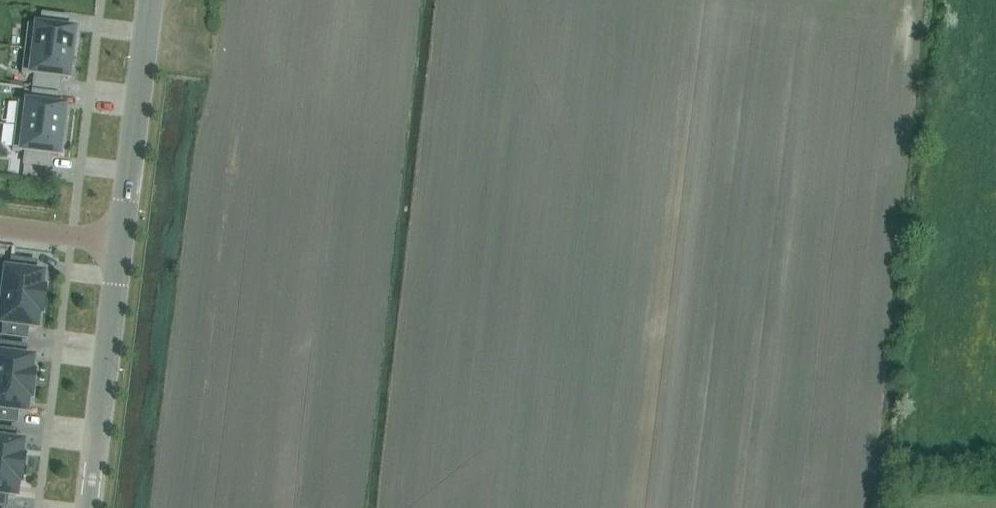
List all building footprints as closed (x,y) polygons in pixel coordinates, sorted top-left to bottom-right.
[(25,49),(73,55),(75,41),(73,41),(74,30),(67,30),(68,18),(42,14),(41,26),(28,25),(25,49)] [(33,87),(59,91),(61,79),(68,80),(69,69),(72,69),(73,55),(25,49),(22,74),(35,75),(33,87)] [(18,102),(15,126),(64,132),(66,118),(63,118),(65,108),(57,107),(59,95),(33,91),(31,103),(18,102)] [(62,146),(64,132),(15,126),(12,151),(25,152),(24,164),(50,168),(51,156),(58,157),(60,146),(62,146)] [(0,283),(0,297),(43,302),(44,289),(41,289),(43,276),(34,274),(36,263),(12,260),(10,271),(2,270),(0,283)] [(43,302),(0,297),(0,298),(3,298),(0,321),(0,323),(3,324),(2,336),(26,339),(28,327),(37,328),(38,315),(41,315),(43,302)] [(32,386),(34,374),(31,373),(33,360),(24,359),(25,347),(1,344),(0,352),(0,382),(32,386)] [(26,412),(28,399),(31,399),(32,386),(0,382),(0,421),(16,423),(17,411),(26,412)] [(22,471),(24,458),(21,457),(22,444),(14,443),(15,431),(0,429),(0,468),(22,471)] [(22,471),(0,468),(0,506),(6,507),(7,495),(16,496),(18,483),(21,483),(22,471)]
